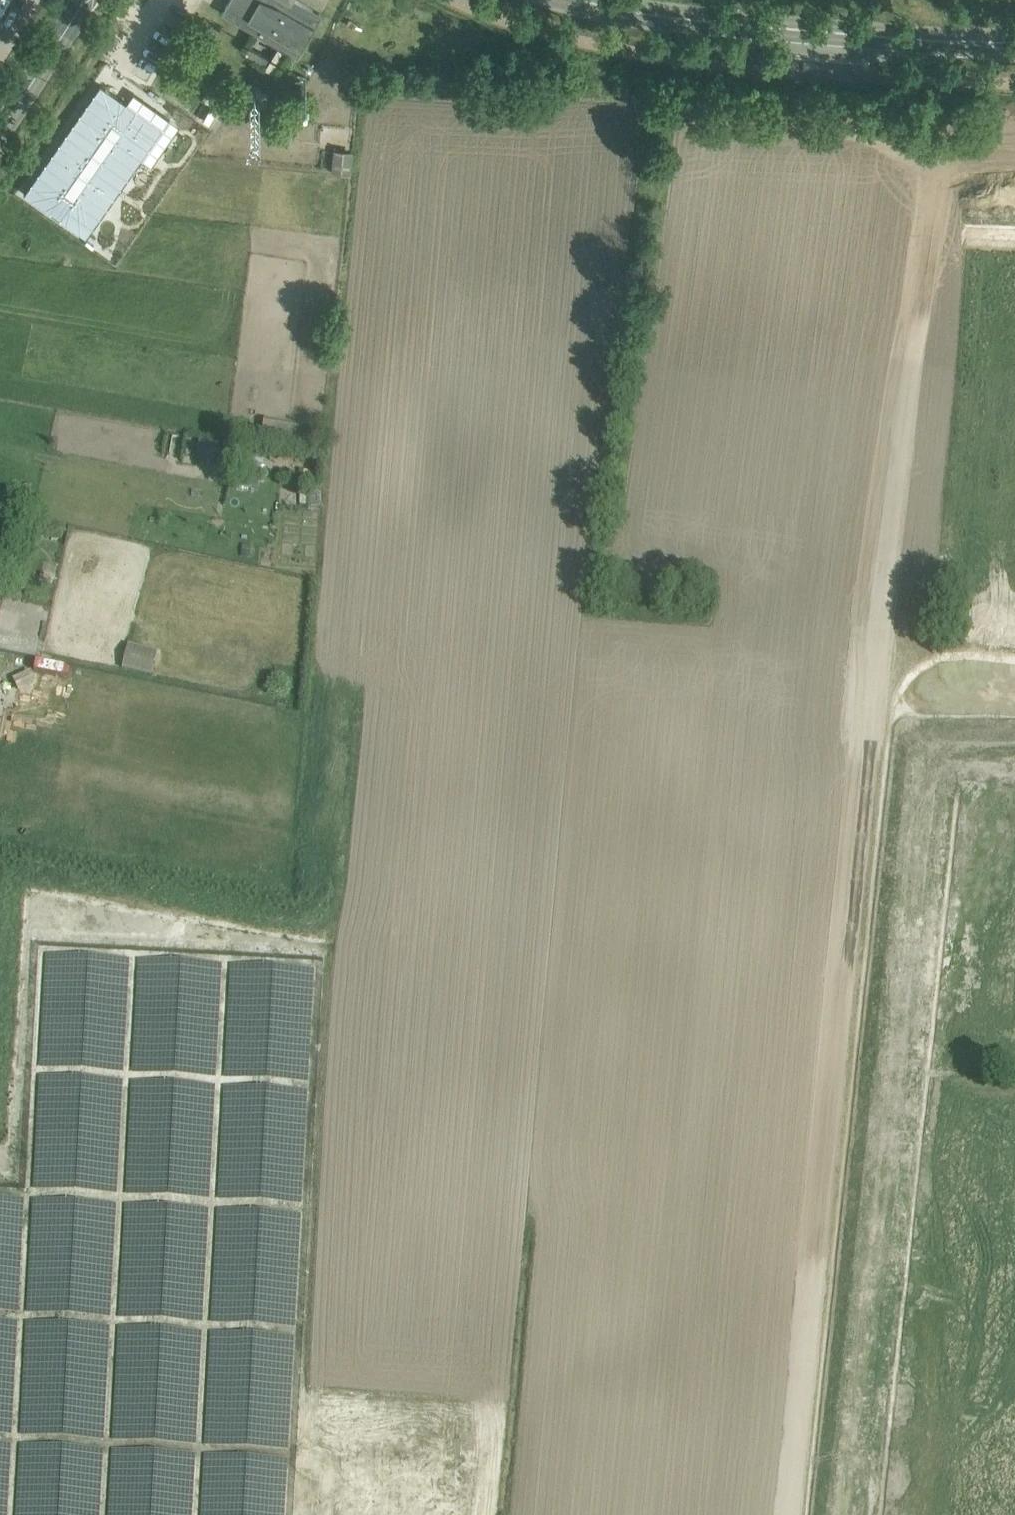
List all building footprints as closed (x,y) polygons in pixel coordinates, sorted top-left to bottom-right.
[(221,12),(296,56),(322,15),(297,0),(229,0),(221,12)] [(100,84),(24,191),(86,235),(141,157),(162,127),(126,102),(100,84)] [(121,669),(151,673),(154,648),(125,644),(121,669)]
